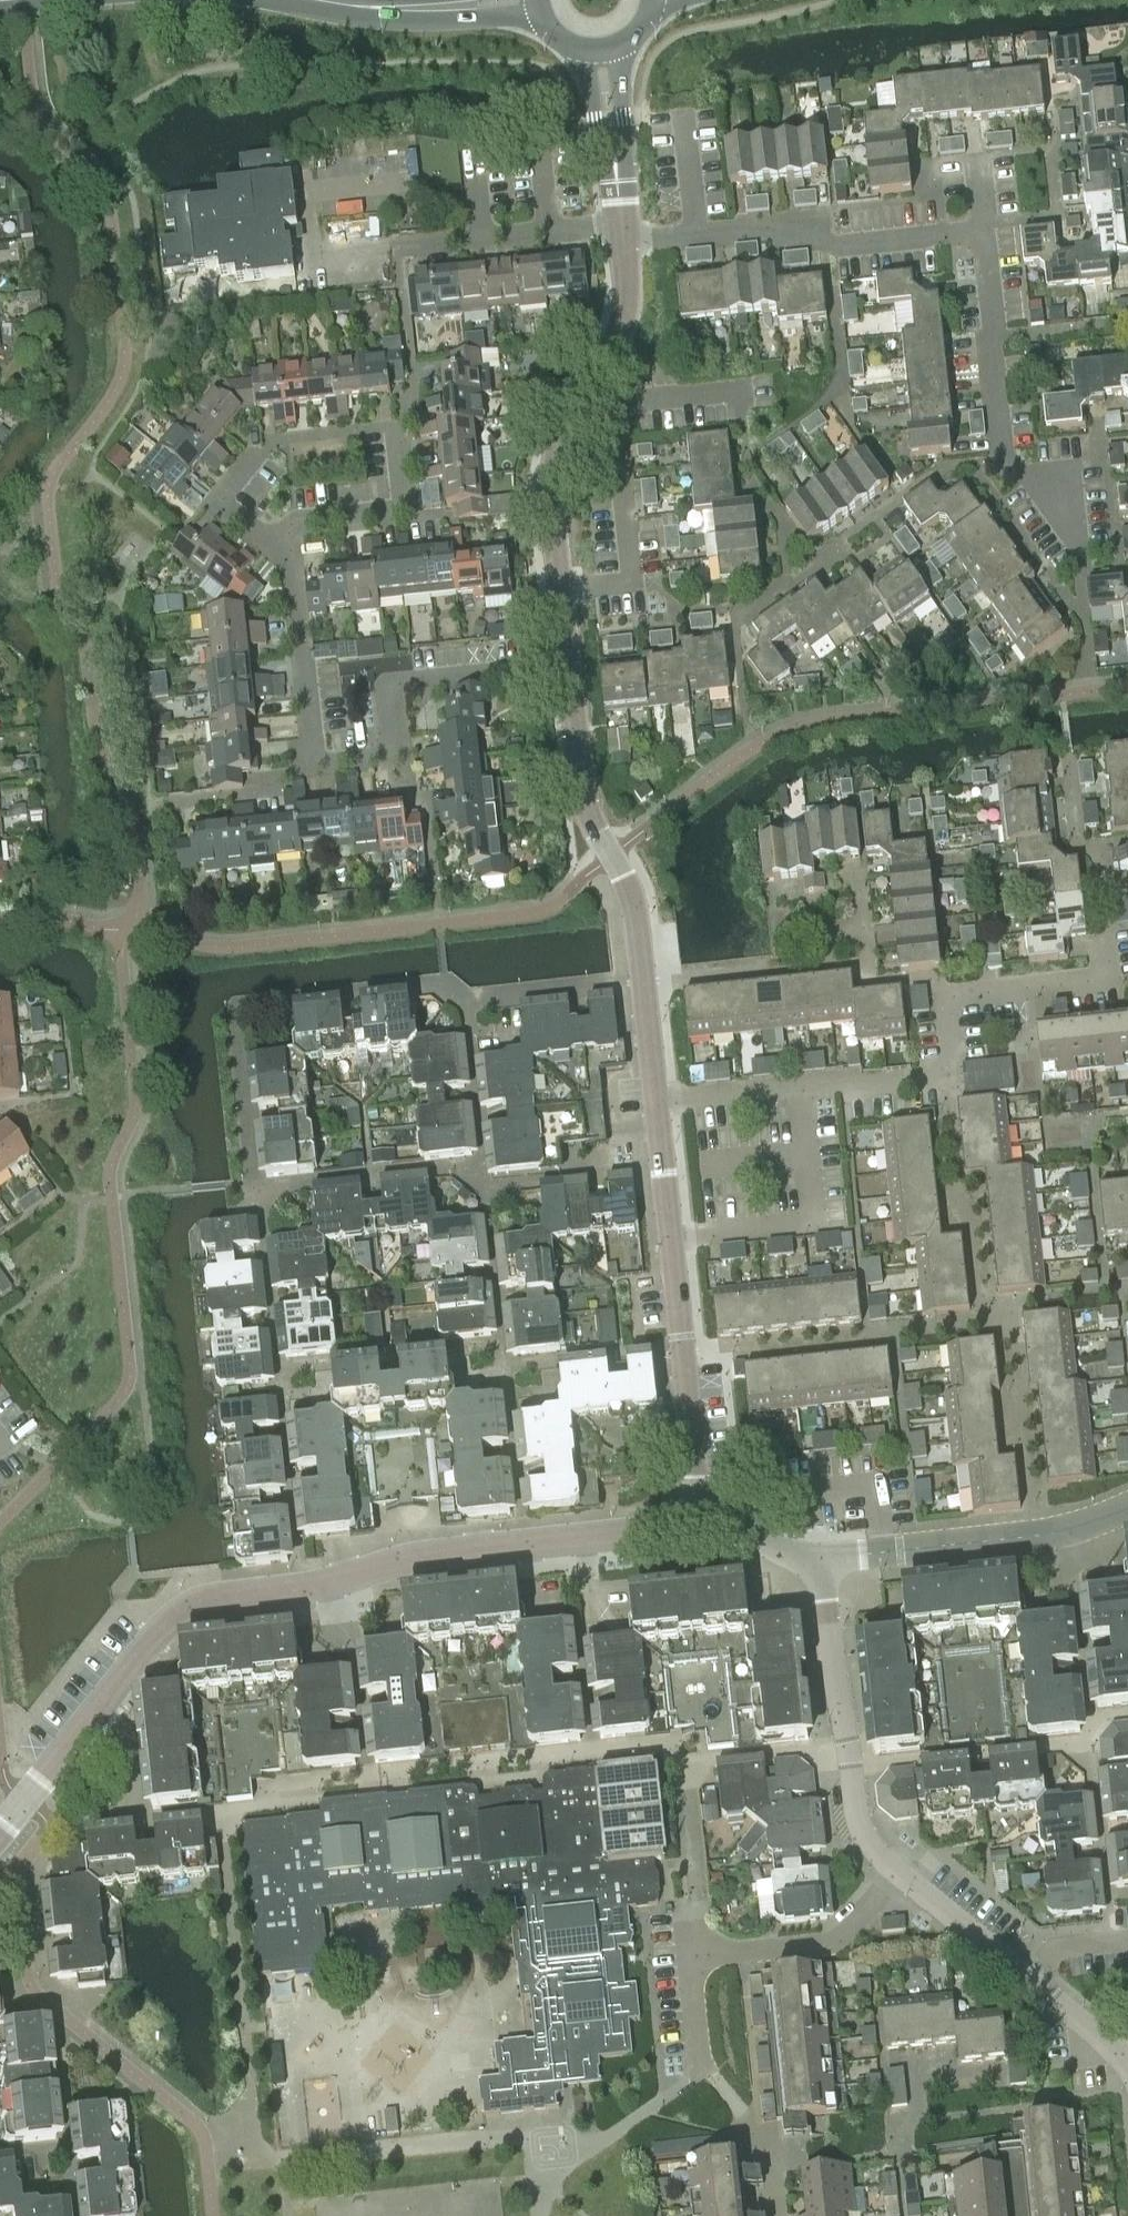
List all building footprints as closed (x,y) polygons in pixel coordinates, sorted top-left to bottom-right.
[(1083,75),(1100,73),(1099,60),(1081,62),(1079,43),(1052,46),(1056,85),(1071,83),(1074,86),(1083,75)] [(1047,44),(1036,46),(1038,60),(1049,59),(1047,44)] [(1027,61),(1038,60),(1036,46),(1025,47),(1027,61)] [(1115,72),(1100,73),(1083,75),(1074,86),(1077,88),(1079,103),(1118,99),(1118,98),(1115,72)] [(1040,73),(1016,76),(1020,116),(1045,113),(1040,73)] [(944,79),(949,120),(972,117),(973,117),(968,81),(969,81),(969,76),(944,79)] [(997,119),(1020,116),(1016,76),(992,78),(997,119)] [(972,122),(997,119),(992,78),(969,81),(968,81),(973,117),(972,117),(972,122)] [(924,122),(949,120),(944,79),(920,81),(925,120),(924,120),(924,122)] [(897,117),(907,125),(910,122),(924,120),(925,120),(920,81),(893,84),(897,117)] [(1118,98),(1118,99),(1079,103),(1081,124),(1127,119),(1127,97),(1118,98)] [(828,124),(842,122),(841,110),(827,111),(828,124)] [(1058,113),(1060,126),(1074,124),(1073,112),(1058,113)] [(905,128),(907,125),(897,117),(865,120),(867,146),(867,147),(906,143),(905,128)] [(1081,124),(1084,144),(1127,140),(1127,119),(1081,124)] [(844,135),(842,122),(828,124),(830,136),(844,135)] [(1075,137),(1074,124),(1060,126),(1061,138),(1075,137)] [(1011,134),(999,136),(1000,150),(1013,148),(1011,134)] [(798,138),(803,179),(827,176),(823,136),(798,138)] [(988,151),(1000,150),(999,136),(986,137),(988,151)] [(779,182),(803,179),(798,138),(774,141),(779,182)] [(964,139),(951,141),(953,155),(965,153),(964,139)] [(1084,144),(1086,164),(1081,165),(1082,166),(1127,161),(1127,140),(1084,144)] [(751,143),(755,184),(779,182),(774,141),(751,143)] [(940,156),(953,155),(951,141),(939,142),(940,156)] [(731,187),(755,184),(751,143),(726,146),(731,187)] [(909,167),(908,160),(906,143),(867,147),(867,146),(865,146),(868,171),(909,167)] [(1062,147),(1063,158),(1077,157),(1076,145),(1062,147)] [(176,238),(160,240),(164,274),(219,268),(220,276),(236,274),(237,282),(244,281),(295,276),(295,275),(291,242),(286,242),(284,229),(298,227),(292,177),(284,178),(283,165),(282,154),(244,158),(240,159),(242,182),(218,185),(220,201),(214,201),(214,194),(164,199),(167,225),(175,224),(176,238)] [(834,173),(848,172),(847,159),(833,161),(834,173)] [(1082,166),(1084,186),(1127,182),(1127,161),(1082,166)] [(912,191),(909,167),(868,171),(871,195),(912,191)] [(849,184),(848,172),(834,173),(835,186),(849,184)] [(1061,178),(1062,189),(1076,187),(1075,176),(1061,178)] [(1084,186),(1086,207),(1127,203),(1127,182),(1084,186)] [(1077,198),(1076,187),(1062,189),(1063,200),(1077,198)] [(816,192),(805,193),(806,208),(817,206),(816,192)] [(806,208),(805,193),(794,195),(795,209),(806,208)] [(23,212),(22,196),(9,197),(10,213),(23,212)] [(768,197),(757,199),(758,213),(769,212),(768,197)] [(758,213),(757,199),(746,200),(747,214),(758,213)] [(1086,207),(1088,228),(1093,228),(1093,227),(1125,224),(1127,224),(1127,203),(1086,207)] [(16,215),(17,222),(31,221),(30,214),(16,215)] [(1067,231),(1081,229),(1080,218),(1065,220),(1067,231)] [(1125,224),(1093,227),(1093,228),(1095,247),(1101,247),(1103,265),(1110,264),(1114,258),(1127,256),(1127,224),(1125,224)] [(1045,271),(1052,270),(1050,252),(1056,251),(1054,231),(1021,235),(1025,267),(1039,266),(1045,271)] [(746,245),(748,259),(759,258),(757,244),(746,245)] [(737,261),(748,259),(746,245),(735,247),(737,261)] [(1112,284),(1110,264),(1103,265),(1101,247),(1095,247),(1095,248),(1090,253),(1076,255),(1080,288),(1112,284)] [(698,250),(700,265),(713,263),(711,249),(698,250)] [(687,266),(700,265),(698,250),(686,252),(687,266)] [(1050,252),(1052,270),(1045,271),(1047,292),(1080,288),(1076,255),(1062,256),(1056,252),(1056,251),(1050,252)] [(795,253),(797,268),(809,266),(808,252),(795,253)] [(784,269),(797,268),(795,253),(783,255),(784,269)] [(541,256),(546,299),(571,296),(571,300),(589,298),(586,269),(571,271),(570,260),(562,261),(561,254),(541,256)] [(35,255),(24,256),(24,263),(35,262),(35,255)] [(547,306),(546,299),(541,256),(499,261),(504,307),(520,305),(520,308),(547,306)] [(499,261),(458,265),(463,315),(489,312),(489,309),(504,307),(499,261)] [(437,317),(463,315),(458,265),(415,270),(416,282),(410,283),(414,316),(420,315),(420,316),(436,314),(437,317)] [(774,271),(749,274),(754,315),(777,312),(778,312),(774,285),(775,285),(774,271)] [(749,274),(726,277),(730,317),(754,315),(749,274)] [(880,307),(912,304),(920,293),(917,291),(916,275),(877,280),(880,307)] [(597,276),(589,277),(590,288),(598,288),(597,276)] [(726,277),(702,279),(706,320),(730,317),(726,277)] [(682,323),(706,320),(702,279),(677,282),(682,323)] [(798,282),(803,323),(827,320),(823,280),(798,282)] [(798,282),(775,285),(774,285),(778,312),(777,312),(778,326),(803,323),(798,282)] [(912,304),(915,335),(943,332),(939,294),(923,296),(920,293),(912,304)] [(841,299),(843,311),(857,310),(855,297),(841,299)] [(1119,317),(1127,316),(1127,302),(1117,303),(1119,317)] [(857,310),(843,311),(844,324),(858,322),(857,310)] [(1058,310),(1050,310),(1051,323),(1064,322),(1064,313),(1058,310)] [(1030,312),(1031,326),(1044,325),(1042,311),(1030,312)] [(271,319),(263,320),(264,331),(272,330),(271,319)] [(902,336),(905,361),(946,356),(943,332),(915,335),(902,336)] [(359,355),(363,398),(391,395),(390,384),(405,383),(400,340),(383,342),(384,352),(359,355)] [(659,348),(660,360),(665,359),(670,359),(675,358),(673,346),(659,348)] [(1027,348),(1028,360),(1042,359),(1041,346),(1027,348)] [(442,371),(445,399),(481,395),(478,370),(482,370),(480,352),(451,355),(453,370),(442,371)] [(847,354),(849,367),(863,365),(861,353),(847,354)] [(332,358),(333,365),(339,419),(349,418),(347,400),(363,398),(359,355),(332,358)] [(905,361),(907,384),(948,380),(946,356),(905,361)] [(1043,371),(1042,359),(1028,360),(1029,372),(1043,371)] [(279,363),(280,371),(285,425),(296,424),(294,405),(310,404),(306,368),(306,360),(279,363)] [(1104,397),(1123,395),(1122,388),(1127,388),(1127,361),(1100,364),(1103,397),(1104,397)] [(1076,399),(1086,407),(1089,404),(1105,403),(1104,397),(1103,397),(1100,364),(1072,367),(1076,399)] [(339,419),(333,365),(306,368),(310,404),(326,402),(328,420),(339,419)] [(863,365),(849,367),(850,379),(864,378),(863,365)] [(252,374),(253,381),(254,380),(257,409),(273,408),(275,426),(285,425),(280,371),(252,374)] [(1044,375),(1030,377),(1031,390),(1045,388),(1044,375)] [(242,411),(257,409),(254,380),(253,381),(227,383),(242,411)] [(907,384),(910,408),(951,404),(948,380),(907,384)] [(197,411),(224,433),(242,411),(227,383),(219,393),(214,389),(197,411)] [(484,423),(481,395),(445,399),(427,401),(428,411),(446,409),(448,424),(448,426),(474,423),(474,424),(484,423)] [(1086,407),(1076,399),(1044,403),(1047,430),(1085,426),(1084,411),(1086,407)] [(852,402),(854,415),(868,413),(866,400),(852,402)] [(910,408),(913,431),(913,432),(949,428),(949,429),(953,429),(951,404),(910,408)] [(214,445),(224,433),(197,411),(180,431),(222,465),(229,457),(214,445)] [(5,413),(2,418),(10,424),(13,419),(5,413)] [(819,413),(810,419),(818,431),(827,425),(819,413)] [(969,414),(970,426),(984,425),(983,413),(969,414)] [(1121,426),(1119,415),(1105,416),(1107,427),(1121,426)] [(809,437),(818,431),(810,419),(801,426),(809,437)] [(441,453),(477,449),(474,424),(474,423),(448,426),(448,424),(420,427),(421,439),(440,437),(441,453)] [(985,436),(984,425),(970,426),(971,438),(985,436)] [(157,447),(191,474),(201,462),(216,473),(222,465),(180,431),(174,426),(157,447)] [(951,453),(949,429),(949,428),(913,432),(913,431),(908,432),(911,457),(951,453)] [(691,466),(731,461),(729,437),(688,441),(691,466)] [(780,441),(771,447),(779,459),(788,452),(780,441)] [(653,459),(651,445),(637,447),(639,461),(653,459)] [(1109,447),(1110,458),(1124,456),(1123,445),(1109,447)] [(106,460),(120,471),(131,457),(117,446),(106,460)] [(183,484),(191,474),(157,447),(141,467),(144,469),(133,483),(156,501),(165,489),(179,500),(188,488),(183,484)] [(770,465),(779,459),(771,447),(762,454),(770,465)] [(480,476),(477,449),(441,453),(443,470),(425,472),(426,482),(444,480),(480,476)] [(865,455),(845,469),(869,502),(889,488),(865,455)] [(1125,467),(1124,456),(1110,458),(1111,469),(1125,467)] [(734,485),(731,461),(691,466),(693,490),(734,485)] [(914,476),(907,466),(895,474),(902,484),(914,476)] [(869,502),(845,469),(825,483),(849,516),(869,502)] [(444,480),(447,507),(458,506),(459,521),(488,518),(486,501),(482,501),(480,476),(444,480)] [(643,495),(657,494),(655,481),(641,483),(643,495)] [(825,483),(806,497),(830,530),(849,516),(825,483)] [(696,514),(714,512),(713,511),(736,509),(736,508),(734,485),(693,490),(696,514)] [(1118,499),(1127,498),(1127,486),(1117,488),(1118,499)] [(922,533),(939,521),(935,515),(950,505),(946,500),(939,499),(930,487),(903,506),(922,533)] [(963,488),(946,500),(950,505),(935,515),(939,521),(947,522),(954,533),(955,533),(982,514),(982,513),(963,488)] [(657,494),(643,495),(644,508),(658,506),(657,494)] [(830,530),(806,497),(786,511),(810,545),(830,530)] [(1118,499),(1120,510),(1127,509),(1127,498),(1118,499)] [(512,502),(502,503),(503,514),(513,513),(512,502)] [(754,506),(736,508),(736,509),(713,511),(714,512),(716,535),(757,531),(754,506)] [(985,511),(982,513),(982,514),(955,533),(954,533),(945,540),(957,557),(998,528),(985,511)] [(182,567),(202,582),(229,548),(219,540),(223,535),(212,526),(201,539),(189,530),(171,553),(184,564),(182,567)] [(665,541),(679,539),(678,528),(664,530),(665,541)] [(969,574),(1010,545),(998,528),(957,557),(969,574)] [(461,530),(451,531),(453,550),(454,550),(455,560),(453,560),(457,586),(455,586),(456,592),(456,595),(484,592),(480,557),(464,559),(461,530)] [(902,548),(913,540),(906,530),(894,538),(902,548)] [(431,595),(456,592),(455,586),(457,586),(453,560),(455,560),(454,550),(453,550),(451,531),(441,533),(443,551),(426,553),(431,595)] [(759,555),(757,531),(716,535),(719,559),(759,555)] [(496,555),(480,557),(484,592),(485,599),(512,596),(506,535),(495,537),(496,555)] [(404,598),(431,595),(426,553),(410,555),(408,536),(398,537),(400,556),(401,556),(404,598)] [(381,539),(371,540),(373,559),(372,559),(373,568),(374,568),(377,594),(378,594),(379,601),(404,598),(401,556),(400,556),(383,557),(381,539)] [(666,552),(681,550),(679,539),(665,541),(666,552)] [(363,560),(372,559),(373,559),(371,540),(361,541),(363,560)] [(913,540),(902,548),(909,559),(921,550),(913,540)] [(1022,562),(1010,545),(969,574),(982,591),(1022,562)] [(239,557),(229,548),(202,582),(222,598),(224,595),(238,606),(245,597),(256,584),(244,574),(255,561),(244,552),(239,557)] [(762,579),(759,555),(719,559),(721,584),(762,579)] [(902,560),(884,573),(914,613),(931,601),(902,560)] [(982,591),(993,608),(994,608),(1031,582),(1035,580),(1022,562),(982,591)] [(527,576),(525,563),(518,564),(519,577),(527,576)] [(919,572),(925,581),(937,573),(930,564),(919,572)] [(373,568),(348,571),(352,607),(352,613),(380,610),(379,601),(378,594),(377,594),(374,568),(373,568)] [(327,609),(352,607),(348,571),(320,574),(321,585),(307,586),(310,615),(327,613),(327,609)] [(860,573),(843,586),(872,627),(889,615),(868,585),(868,584),(860,573)] [(884,573),(868,584),(868,585),(889,615),(896,626),(914,613),(884,573)] [(937,573),(925,581),(932,590),(943,582),(937,573)] [(683,575),(669,576),(671,589),(685,588),(683,575)] [(1127,601),(1127,596),(1126,580),(1087,584),(1090,612),(1121,608),(1127,601)] [(1043,599),(1031,582),(994,608),(993,608),(990,611),(1002,628),(1043,599)] [(256,584),(245,597),(253,604),(264,590),(256,584)] [(816,584),(799,596),(828,637),(844,625),(845,624),(826,598),(816,584)] [(843,586),(826,598),(845,624),(844,625),(855,639),(872,627),(843,586)] [(810,649),(828,637),(799,596),(782,608),(798,631),(797,631),(810,649)] [(168,598),(152,599),(154,616),(169,614),(168,598)] [(943,606),(949,615),(961,607),(954,598),(943,606)] [(1055,616),(1043,599),(1002,628),(1014,645),(1055,616)] [(961,607),(949,615),(956,624),(967,616),(961,607)] [(772,649),(797,631),(798,631),(782,608),(750,631),(759,643),(759,647),(772,649)] [(211,633),(212,641),(266,635),(265,624),(246,626),(244,609),(202,614),(204,633),(211,633)] [(701,616),(702,630),(713,629),(712,615),(701,616)] [(702,630),(701,616),(690,617),(691,632),(702,630)] [(1055,616),(1014,645),(1027,662),(1068,633),(1055,616)] [(477,621),(474,634),(483,637),(487,624),(477,621)] [(966,639),(974,649),(985,641),(978,630),(966,639)] [(1093,631),(1094,644),(1108,643),(1107,630),(1093,631)] [(672,633),(661,634),(662,648),(673,647),(672,633)] [(662,648),(661,634),(650,635),(651,649),(662,648)] [(206,651),(207,668),(250,664),(248,648),(267,645),(266,635),(212,641),(213,650),(206,651)] [(945,635),(935,642),(943,654),(953,646),(945,635)] [(632,637),(619,638),(621,652),(633,651),(632,637)] [(396,638),(384,639),(385,654),(397,653),(396,638)] [(608,654),(621,652),(619,638),(607,640),(608,654)] [(703,641),(709,691),(730,689),(725,639),(703,641)] [(359,643),(360,656),(385,655),(384,641),(359,643)] [(689,692),(709,691),(703,641),(682,644),(683,655),(684,655),(689,692)] [(985,641),(974,649),(981,659),(992,651),(985,641)] [(933,661),(943,654),(935,642),(925,650),(933,661)] [(1109,655),(1108,643),(1094,644),(1095,657),(1109,655)] [(791,676),(772,649),(759,647),(759,651),(746,659),(769,692),(791,676)] [(893,655),(901,667),(910,661),(902,649),(893,655)] [(663,657),(669,706),(690,703),(689,692),(684,655),(683,655),(663,657)] [(892,674),(901,667),(893,655),(884,662),(892,674)] [(648,708),(669,706),(663,657),(642,659),(648,708)] [(997,657),(986,666),(992,675),(1004,667),(997,657)] [(621,661),(627,711),(648,708),(642,659),(621,661)] [(857,659),(848,666),(857,677),(866,671),(857,659)] [(606,714),(627,711),(621,661),(600,664),(606,714)] [(1106,661),(1096,662),(1097,671),(1107,670),(1106,661)] [(207,668),(210,694),(271,688),(270,677),(252,679),(250,664),(207,668)] [(848,684),(857,677),(848,666),(839,672),(848,684)] [(807,679),(808,693),(821,692),(819,677),(807,679)] [(796,694),(808,693),(807,679),(794,680),(796,694)] [(476,731),(476,732),(486,731),(483,704),(487,704),(485,686),(456,689),(458,704),(447,706),(450,732),(450,733),(476,731)] [(246,718),(256,717),(254,700),(272,698),(271,688),(210,694),(213,720),(213,721),(246,718)] [(171,715),(153,717),(154,727),(172,725),(171,715)] [(718,715),(714,719),(714,727),(732,725),(732,718),(725,715),(718,715)] [(248,733),(246,718),(213,721),(213,720),(210,720),(213,747),(213,748),(255,743),(268,742),(266,732),(248,733)] [(479,757),(476,732),(476,731),(450,733),(450,732),(440,733),(442,750),(424,752),(425,763),(479,757)] [(523,740),(511,742),(512,751),(524,749),(523,740)] [(165,743),(153,744),(154,753),(166,752),(165,743)] [(258,771),(255,743),(213,748),(213,747),(206,748),(208,766),(215,765),(216,773),(212,773),(214,791),(243,788),(241,773),(258,771)] [(1127,770),(1127,748),(1103,751),(1105,772),(1127,770)] [(630,753),(612,755),(613,765),(631,763),(630,753)] [(485,756),(479,757),(425,763),(426,773),(445,771),(447,788),(456,787),(456,786),(482,783),(482,782),(488,782),(485,756)] [(1000,762),(1003,783),(1048,778),(1048,779),(1053,779),(1050,757),(1000,762)] [(1078,764),(1079,775),(1093,774),(1092,762),(1078,764)] [(1105,772),(1108,793),(1127,791),(1127,770),(1105,772)] [(986,773),(972,775),(973,786),(987,784),(986,773)] [(1094,785),(1093,774),(1079,775),(1080,786),(1094,785)] [(998,783),(1001,804),(1050,799),(1048,779),(1048,778),(1003,783),(998,783)] [(456,786),(456,787),(458,802),(439,804),(440,815),(501,808),(498,780),(488,782),(482,782),(482,783),(456,786)] [(538,780),(526,781),(527,790),(539,789),(538,780)] [(170,782),(158,782),(159,794),(171,793),(170,782)] [(839,783),(840,798),(853,796),(852,782),(839,783)] [(381,853),(377,811),(361,813),(358,785),(348,786),(350,805),(349,805),(353,840),(352,840),(353,847),(353,850),(354,850),(355,856),(381,853)] [(646,785),(635,793),(641,802),(646,800),(649,797),(653,794),(646,785)] [(339,806),(323,807),(327,843),(328,850),(353,847),(352,840),(353,840),(349,805),(350,805),(348,786),(337,787),(339,806)] [(305,791),(293,792),(296,811),(297,811),(300,846),(301,846),(302,853),(328,850),(327,843),(323,807),(307,809),(305,791)] [(1108,793),(1110,814),(1127,812),(1127,791),(1108,793)] [(296,811),(293,792),(284,793),(287,821),(271,823),(275,858),(302,855),(302,853),(301,846),(300,846),(297,811),(296,811)] [(860,796),(861,810),(874,808),(873,794),(860,796)] [(1001,804),(1003,825),(1053,820),(1050,799),(1001,804)] [(930,801),(932,812),(946,811),(945,800),(930,801)] [(923,816),(921,802),(907,803),(909,818),(923,816)] [(1082,805),(1083,816),(1097,815),(1096,804),(1082,805)] [(275,865),(275,858),(271,823),(255,824),(253,806),(242,807),(249,868),(275,865)] [(234,827),(218,828),(222,864),(223,864),(224,871),(249,868),(242,807),(232,808),(234,827)] [(404,808),(377,811),(381,853),(406,850),(406,848),(424,846),(421,817),(406,819),(404,808)] [(501,834),(501,835),(504,834),(501,808),(440,815),(441,825),(460,823),(462,840),(466,840),(466,839),(497,835),(497,834),(501,834)] [(1110,814),(1112,835),(1127,833),(1127,812),(1110,814)] [(1099,826),(1097,815),(1083,816),(1084,827),(1099,826)] [(882,857),(886,859),(894,849),(890,817),(863,820),(867,858),(882,857)] [(856,818),(831,820),(836,861),(860,859),(856,818)] [(933,821),(934,833),(948,832),(947,819),(933,821)] [(771,820),(758,821),(760,835),(773,834),(771,820)] [(812,864),(813,864),(836,861),(831,820),(807,823),(808,836),(809,836),(812,864)] [(1005,847),(1016,845),(1055,841),(1053,820),(1003,825),(1005,847)] [(205,873),(224,871),(223,864),(222,864),(218,828),(190,831),(192,842),(177,844),(180,872),(197,871),(197,867),(204,866),(205,873)] [(949,844),(948,832),(934,833),(935,845),(949,844)] [(504,860),(501,835),(501,834),(497,834),(497,835),(466,839),(466,840),(469,866),(479,865),(481,880),(510,877),(508,860),(504,860)] [(814,876),(813,864),(812,864),(809,836),(808,836),(785,839),(790,880),(804,878),(805,892),(815,891),(813,876),(814,876)] [(765,882),(790,880),(785,839),(761,842),(765,882)] [(1019,872),(1051,869),(1060,858),(1057,855),(1055,841),(1016,845),(1019,872)] [(894,849),(886,859),(889,862),(890,877),(929,872),(926,845),(894,849)] [(994,848),(980,849),(981,862),(996,861),(994,848)] [(1051,869),(1055,900),(1082,897),(1078,859),(1063,860),(1060,858),(1051,869)] [(547,869),(535,869),(535,880),(547,879),(547,869)] [(890,877),(893,900),(934,896),(931,872),(929,872),(890,877)] [(43,875),(30,878),(33,890),(33,891),(44,888),(46,888),(43,875)] [(823,875),(814,876),(813,876),(815,891),(824,890),(823,875)] [(955,882),(956,893),(970,892),(969,881),(955,882)] [(504,895),(503,887),(490,888),(491,896),(504,895)] [(403,890),(386,891),(387,905),(404,903),(403,890)] [(1003,892),(1004,905),(1018,904),(1017,891),(1003,892)] [(972,903),(970,892),(956,893),(958,904),(972,903)] [(358,895),(350,896),(351,909),(360,908),(358,895)] [(893,900),(895,924),(936,920),(934,896),(893,900)] [(1082,897),(1055,900),(1058,932),(1069,940),(1071,937),(1087,935),(1082,897)] [(1127,911),(1127,899),(1117,900),(1119,912),(1127,911)] [(267,901),(256,902),(257,913),(268,912),(267,901)] [(1018,904),(1004,905),(1005,918),(1020,916),(1018,904)] [(222,909),(210,910),(210,920),(222,919),(222,909)] [(236,910),(227,911),(228,919),(236,919),(236,910)] [(1119,912),(1120,925),(1127,924),(1127,911),(1119,912)] [(895,924),(898,948),(939,944),(936,920),(895,924)] [(960,930),(961,941),(976,939),(974,928),(960,930)] [(1066,943),(1069,940),(1058,932),(1026,935),(1029,963),(1068,958),(1066,943)] [(977,950),(976,939),(961,941),(963,952),(977,950)] [(941,968),(939,944),(898,948),(901,973),(941,968)] [(987,957),(1001,956),(999,944),(985,946),(987,957)] [(1002,968),(1001,956),(987,957),(988,969),(1002,968)] [(854,996),(852,976),(828,978),(832,1025),(856,1022),(854,996)] [(828,978),(804,981),(809,1027),(832,1025),(828,978)] [(804,981),(780,983),(785,1030),(809,1027),(804,981)] [(761,1032),(785,1030),(780,983),(756,986),(761,1032)] [(737,1035),(761,1032),(756,986),(732,989),(737,1035)] [(910,990),(912,1002),(927,1000),(926,988),(910,990)] [(713,1037),(737,1035),(732,989),(709,991),(713,1037)] [(713,1037),(709,991),(684,994),(689,1040),(713,1037)] [(877,993),(882,1039),(907,1037),(902,991),(877,993)] [(877,993),(854,996),(856,1022),(858,1042),(882,1039),(877,993)] [(407,1052),(408,1052),(418,1040),(418,1039),(416,1027),(412,1023),(409,994),(385,996),(391,1050),(394,1053),(407,1052)] [(522,1051),(522,1052),(534,1062),(535,1061),(548,1060),(551,1056),(555,1059),(572,1057),(575,1053),(595,1051),(599,1054),(615,1052),(619,1047),(618,1036),(614,995),(588,998),(591,1023),(571,1026),(569,1000),(521,1005),(524,1034),(524,1035),(521,1038),(522,1046),(522,1051)] [(364,1025),(354,1026),(357,1054),(367,1053),(371,1056),(387,1054),(391,1050),(385,996),(361,999),(364,1025)] [(929,1012),(927,1000),(912,1002),(913,1014),(929,1012)] [(10,1026),(7,1001),(0,1002),(0,1027),(10,1026)] [(341,1001),(317,1003),(323,1058),(327,1061),(344,1059),(347,1055),(357,1054),(354,1026),(344,1027),(341,1001)] [(295,1053),(294,1054),(306,1064),(307,1063),(320,1061),(323,1058),(317,1003),(294,1006),(297,1035),(293,1040),(295,1053)] [(29,1012),(30,1024),(42,1022),(41,1010),(29,1012)] [(1115,1069),(1127,1068),(1127,1020),(1037,1030),(1042,1077),(1115,1069)] [(44,1034),(42,1022),(30,1024),(32,1035),(44,1034)] [(13,1050),(10,1026),(0,1027),(0,1051),(13,1050)] [(419,1041),(418,1040),(408,1052),(409,1053),(410,1066),(414,1069),(468,1063),(466,1040),(436,1043),(432,1039),(419,1041)] [(15,1073),(13,1050),(0,1051),(0,1075),(15,1073)] [(848,1067),(860,1066),(859,1050),(846,1052),(848,1067)] [(534,1063),(534,1062),(522,1052),(521,1052),(515,1053),(508,1054),(505,1057),(504,1058),(476,1061),(481,1109),(507,1106),(509,1126),(483,1129),(488,1176),(541,1170),(545,1165),(544,1158),(543,1150),(539,1147),(542,1142),(541,1126),(537,1123),(535,1103),(538,1099),(536,1082),(532,1079),(535,1076),(534,1063)] [(306,1064),(294,1054),(281,1056),(277,1060),(247,1063),(250,1087),(304,1081),(307,1077),(306,1064)] [(824,1054),(811,1056),(813,1071),(825,1070),(824,1054)] [(51,1058),(53,1069),(65,1068),(63,1056),(51,1058)] [(801,1073),(813,1071),(811,1056),(799,1057),(801,1073)] [(776,1059),(764,1061),(766,1076),(778,1075),(776,1059)] [(1011,1060),(999,1061),(1001,1077),(1013,1076),(1011,1060)] [(753,1078),(766,1076),(764,1061),(752,1062),(753,1078)] [(1001,1077),(999,1061),(987,1063),(989,1079),(1001,1077)] [(471,1087),(468,1063),(414,1069),(411,1073),(413,1090),(417,1093),(418,1103),(446,1100),(444,1090),(471,1087)] [(987,1063),(975,1064),(977,1080),(989,1079),(987,1063)] [(977,1080),(975,1064),(963,1065),(964,1081),(977,1080)] [(728,1065),(716,1066),(718,1082),(730,1080),(728,1065)] [(706,1083),(718,1082),(716,1066),(704,1067),(706,1083)] [(66,1080),(65,1068),(53,1069),(54,1081),(66,1080)] [(15,1073),(0,1075),(0,1100),(18,1098),(15,1073)] [(599,1075),(559,1080),(561,1100),(601,1096),(602,1096),(600,1075),(599,1075)] [(1001,1077),(1003,1093),(1015,1092),(1013,1076),(1001,1077)] [(989,1079),(990,1094),(1003,1093),(1001,1077),(989,1079)] [(977,1080),(978,1096),(990,1094),(989,1079),(977,1080)] [(977,1080),(964,1081),(966,1097),(978,1096),(977,1080)] [(308,1084),(304,1081),(250,1087),(253,1111),(279,1108),(280,1118),(308,1115),(307,1105),(310,1101),(308,1084)] [(1124,1087),(1117,1088),(1118,1100),(1126,1099),(1124,1087)] [(1110,1101),(1118,1100),(1117,1088),(1109,1089),(1110,1101)] [(1069,1093),(1070,1105),(1078,1104),(1077,1092),(1069,1093)] [(1063,1106),(1070,1105),(1069,1093),(1061,1094),(1063,1106)] [(1037,1096),(1028,1097),(1029,1106),(1038,1105),(1037,1096)] [(958,1104),(961,1129),(1007,1124),(1004,1099),(958,1104)] [(422,1137),(476,1131),(473,1107),(447,1110),(446,1100),(418,1103),(419,1113),(416,1116),(418,1134),(422,1137)] [(359,1109),(348,1110),(349,1124),(354,1128),(361,1127),(359,1109)] [(377,1109),(368,1110),(370,1121),(378,1120),(377,1109)] [(929,1122),(936,1122),(935,1111),(919,1113),(920,1123),(929,1122)] [(309,1125),(308,1115),(280,1118),(281,1128),(255,1131),(258,1154),(312,1149),(315,1144),(313,1128),(309,1125)] [(883,1127),(886,1151),(932,1146),(929,1122),(920,1123),(883,1127)] [(961,1129),(964,1153),(1010,1148),(1007,1124),(961,1129)] [(7,1172),(28,1157),(5,1126),(0,1130),(0,1162),(7,1172)] [(478,1155),(476,1131),(422,1137),(418,1140),(420,1156),(425,1160),(478,1155)] [(932,1146),(886,1151),(888,1175),(935,1170),(932,1146)] [(1012,1172),(1012,1171),(1010,1148),(964,1153),(966,1177),(986,1175),(986,1174),(1012,1172)] [(316,1151),(312,1149),(258,1154),(260,1178),(313,1172),(317,1167),(316,1151)] [(390,1150),(373,1152),(374,1165),(391,1163),(390,1150)] [(364,1154),(347,1156),(348,1168),(365,1166),(364,1154)] [(986,1175),(988,1198),(1035,1193),(1032,1169),(1012,1171),(1012,1172),(986,1174),(986,1175)] [(888,1175),(891,1199),(937,1194),(935,1170),(888,1175)] [(428,1173),(404,1176),(410,1230),(414,1233),(427,1232),(428,1232),(438,1220),(437,1219),(436,1207),(431,1203),(428,1173)] [(611,1203),(601,1204),(604,1232),(614,1231),(617,1234),(635,1232),(639,1227),(633,1174),(608,1177),(611,1203)] [(1070,1177),(1072,1189),(1087,1188),(1086,1175),(1070,1177)] [(383,1205),(373,1206),(377,1234),(387,1233),(391,1236),(407,1234),(410,1230),(404,1176),(381,1179),(383,1205)] [(594,1233),(604,1232),(601,1204),(591,1206),(588,1179),(564,1182),(570,1236),(573,1239),(591,1237),(594,1233)] [(367,1235),(377,1234),(373,1206),(363,1207),(361,1181),(337,1183),(343,1238),(347,1241),(364,1239),(367,1235)] [(567,1240),(570,1236),(564,1182),(540,1184),(544,1214),(540,1218),(541,1231),(541,1232),(553,1242),(554,1241),(567,1240)] [(47,1183),(39,1189),(46,1199),(54,1193),(47,1183)] [(340,1241),(343,1238),(337,1183),(313,1186),(316,1215),(313,1220),(314,1233),(313,1233),(326,1244),(327,1243),(340,1241)] [(1119,1248),(1127,1247),(1120,1186),(1100,1188),(1105,1238),(1118,1237),(1119,1248)] [(463,1188),(457,1196),(466,1203),(472,1195),(463,1188)] [(1087,1188),(1072,1189),(1073,1201),(1088,1200),(1087,1188)] [(36,1191),(26,1198),(33,1208),(43,1201),(36,1191)] [(988,1198),(991,1222),(1037,1217),(1035,1193),(988,1198)] [(891,1199),(893,1222),(940,1218),(937,1194),(891,1199)] [(23,1215),(33,1208),(26,1198),(16,1205),(23,1215)] [(1040,1241),(1037,1217),(991,1222),(994,1246),(1040,1241)] [(942,1241),(940,1218),(893,1222),(896,1247),(916,1245),(916,1244),(942,1241)] [(439,1221),(438,1220),(428,1232),(428,1233),(430,1246),(434,1249),(488,1243),(485,1220),(456,1223),(451,1219),(439,1221)] [(207,1252),(208,1262),(235,1259),(234,1249),(261,1247),(258,1221),(205,1227),(201,1232),(203,1248),(207,1252)] [(1076,1225),(1077,1237),(1092,1235),(1091,1223),(1076,1225)] [(497,1265),(551,1259),(554,1256),(553,1242),(541,1232),(540,1232),(528,1234),(524,1238),(495,1241),(497,1265)] [(325,1244),(326,1244),(313,1233),(313,1234),(300,1235),(296,1240),(267,1243),(270,1267),(324,1261),(327,1257),(325,1244)] [(840,1235),(828,1236),(829,1252),(842,1251),(840,1235)] [(1092,1235),(1077,1237),(1078,1249),(1094,1247),(1092,1235)] [(829,1252),(828,1236),(815,1237),(817,1253),(829,1252)] [(962,1238),(942,1241),(916,1244),(916,1245),(919,1268),(965,1263),(962,1238)] [(792,1240),(780,1241),(782,1257),(794,1256),(792,1240)] [(353,1241),(346,1241),(346,1249),(354,1249),(353,1241)] [(782,1257),(780,1241),(768,1243),(769,1258),(782,1257)] [(1042,1265),(1040,1241),(994,1246),(996,1270),(1042,1265)] [(437,1283),(465,1280),(464,1270),(490,1267),(488,1243),(434,1249),(430,1253),(432,1269),(436,1273),(437,1283)] [(745,1245),(732,1247),(734,1262),(746,1261),(745,1245)] [(734,1262),(732,1247),(720,1248),(722,1263),(734,1262)] [(412,1249),(402,1250),(402,1258),(407,1258),(412,1251),(412,1249)] [(207,1294),(211,1296),(265,1290),(263,1266),(236,1269),(235,1259),(208,1262),(209,1272),(206,1277),(207,1294)] [(555,1262),(551,1259),(497,1265),(500,1289),(526,1286),(527,1296),(555,1293),(554,1283),(557,1279),(555,1262)] [(866,1273),(882,1271),(880,1260),(864,1261),(866,1273)] [(328,1264),(324,1261),(270,1267),(272,1291),(299,1288),(300,1298),(327,1295),(326,1285),(329,1281),(328,1264)] [(372,1261),(356,1263),(371,1274),(373,1274),(372,1261)] [(617,1263),(608,1264),(609,1276),(618,1275),(617,1263)] [(967,1287),(965,1263),(919,1268),(921,1292),(967,1287)] [(1127,1280),(1127,1264),(1117,1266),(1119,1281),(1127,1280)] [(1042,1265),(996,1270),(999,1294),(1045,1289),(1042,1265)] [(883,1284),(882,1271),(866,1273),(867,1285),(883,1284)] [(1082,1285),(1097,1284),(1096,1271),(1081,1273),(1082,1285)] [(832,1280),(837,1326),(862,1323),(857,1277),(832,1280)] [(4,1279),(0,1282),(0,1293),(1,1295),(11,1288),(4,1279)] [(466,1290),(465,1280),(437,1283),(438,1293),(435,1297),(437,1314),(441,1317),(495,1311),(493,1287),(466,1290)] [(832,1280),(809,1282),(813,1328),(837,1326),(832,1280)] [(813,1328),(809,1282),(785,1285),(790,1331),(813,1328)] [(766,1334),(790,1331),(785,1285),(761,1287),(766,1334)] [(737,1290),(742,1336),(766,1334),(761,1287),(737,1290)] [(970,1311),(967,1287),(921,1292),(924,1316),(970,1311)] [(265,1290),(211,1296),(208,1300),(210,1316),(214,1320),(215,1330),(242,1327),(241,1317),(268,1314),(265,1290)] [(377,1290),(366,1291),(367,1298),(378,1297),(379,1297),(379,1290),(377,1290)] [(718,1339),(742,1336),(737,1290),(713,1292),(718,1339)] [(502,1309),(504,1333),(562,1326),(560,1306),(556,1303),(555,1293),(527,1296),(528,1306),(502,1309)] [(277,1334),(331,1329),(334,1324),(332,1308),(328,1305),(327,1295),(300,1298),(301,1308),(274,1311),(277,1334)] [(887,1321),(885,1308),(870,1310),(871,1322),(887,1321)] [(1101,1310),(1103,1323),(1119,1321),(1117,1308),(1101,1310)] [(495,1311),(441,1317),(438,1321),(440,1336),(444,1340),(498,1335),(495,1311)] [(1026,1343),(1072,1338),(1069,1314),(1023,1319),(1026,1343)] [(405,1325),(391,1326),(393,1345),(406,1344),(407,1344),(405,1325)] [(573,1325),(562,1326),(504,1333),(507,1356),(560,1350),(564,1345),(575,1344),(573,1325)] [(215,1361),(218,1364),(273,1358),(270,1334),(244,1337),(242,1327),(215,1330),(217,1340),(213,1345),(215,1361)] [(335,1331),(331,1329),(277,1334),(279,1358),(333,1352),(337,1347),(335,1331)] [(616,1330),(598,1332),(599,1345),(617,1344),(618,1343),(616,1330)] [(1072,1338),(1026,1343),(1028,1367),(1074,1362),(1072,1338)] [(948,1347),(951,1371),(997,1366),(994,1342),(948,1347)] [(1107,1358),(1122,1357),(1121,1344),(1105,1346),(1107,1358)] [(901,1364),(917,1362),(915,1350),(900,1352),(901,1364)] [(889,1353),(864,1356),(869,1402),(893,1399),(889,1353)] [(334,1413),(333,1414),(346,1423),(359,1421),(362,1418),(365,1421),(382,1419),(386,1414),(406,1412),(411,1416),(427,1414),(430,1411),(433,1413),(446,1412),(447,1413),(457,1400),(456,1394),(455,1387),(452,1384),(451,1383),(448,1354),(400,1359),(403,1385),(383,1387),(380,1361),(333,1366),(336,1396),(335,1396),(332,1400),(333,1407),(334,1413)] [(561,1412),(573,1422),(574,1421),(587,1420),(590,1416),(593,1419),(610,1417),(613,1413),(633,1411),(636,1414),(654,1412),(658,1407),(657,1396),(652,1354),(627,1357),(630,1383),(610,1385),(608,1359),(560,1364),(563,1394),(563,1395),(560,1398),(561,1406),(561,1411),(561,1412)] [(845,1404),(869,1402),(864,1356),(840,1358),(845,1404)] [(1124,1369),(1122,1357),(1107,1358),(1108,1371),(1124,1369)] [(273,1358),(218,1364),(215,1367),(217,1383),(222,1387),(275,1381),(273,1358)] [(821,1407),(845,1404),(840,1358),(816,1361),(821,1407)] [(798,1409),(821,1407),(816,1361),(793,1363),(798,1409)] [(735,1379),(745,1378),(744,1368),(746,1368),(745,1362),(734,1363),(735,1379)] [(1074,1362),(1028,1367),(1031,1392),(1039,1391),(1039,1390),(1077,1386),(1077,1385),(1074,1362)] [(774,1412),(798,1409),(793,1363),(769,1366),(774,1412)] [(749,1415),(774,1412),(769,1366),(746,1368),(744,1368),(745,1378),(749,1415)] [(951,1371),(953,1394),(953,1395),(992,1391),(992,1392),(1000,1391),(997,1366),(951,1371)] [(1085,1384),(1077,1385),(1077,1386),(1039,1390),(1039,1391),(1041,1414),(1087,1409),(1085,1384)] [(904,1388),(905,1400),(921,1398),(920,1386),(904,1388)] [(945,1395),(948,1420),(994,1415),(992,1392),(992,1391),(953,1395),(953,1394),(945,1395)] [(1112,1406),(1127,1404),(1127,1392),(1111,1394),(1112,1406)] [(922,1411),(921,1398),(905,1400),(907,1412),(922,1411)] [(458,1401),(457,1400),(447,1413),(448,1413),(449,1426),(452,1429),(450,1432),(452,1449),(456,1453),(458,1473),(455,1478),(456,1494),(460,1497),(457,1500),(459,1516),(464,1520),(477,1519),(517,1515),(512,1467),(486,1470),(485,1460),(483,1450),(510,1447),(505,1400),(476,1403),(475,1402),(474,1402),(471,1400),(464,1400),(458,1401)] [(227,1432),(228,1442),(255,1439),(254,1429),(280,1426),(277,1401),(224,1407),(220,1412),(222,1428),(227,1432)] [(1127,1404),(1112,1406),(1113,1418),(1127,1417),(1127,1406),(1127,1404)] [(1044,1438),(1090,1433),(1087,1409),(1041,1414),(1044,1438)] [(572,1422),(573,1422),(561,1412),(560,1412),(555,1413),(547,1414),(545,1417),(544,1417),(544,1418),(514,1421),(519,1469),(545,1466),(547,1486),(521,1489),(524,1514),(577,1508),(581,1503),(579,1485),(575,1483),(574,1473),(573,1463),(576,1459),(575,1442),(571,1439),(574,1435),(572,1422)] [(346,1423),(333,1414),(327,1415),(320,1416),(317,1419),(316,1420),(287,1423),(292,1471),(318,1468),(320,1488),(294,1491),(299,1538),(340,1534),(352,1532),(356,1527),(354,1512),(351,1508),(354,1505),(352,1489),(347,1485),(345,1464),(349,1460),(347,1444),(343,1441),(346,1437),(345,1424),(346,1423)] [(997,1439),(994,1415),(948,1420),(951,1444),(997,1439)] [(885,1428),(873,1430),(874,1445),(887,1444),(885,1428)] [(375,1484),(432,1478),(427,1437),(404,1440),(403,1430),(392,1432),(393,1441),(370,1443),(375,1484)] [(862,1447),(874,1445),(873,1430),(860,1431),(862,1447)] [(1046,1461),(1093,1456),(1090,1433),(1044,1438),(1046,1461)] [(837,1434),(825,1435),(826,1451),(838,1450),(837,1434)] [(909,1435),(910,1448),(926,1446),(925,1434),(909,1435)] [(814,1452),(826,1451),(825,1435),(812,1437),(814,1452)] [(600,1476),(642,1472),(639,1437),(596,1442),(600,1476)] [(256,1449),(255,1439),(228,1442),(229,1452),(225,1458),(227,1474),(230,1476),(285,1470),(282,1446),(256,1449)] [(789,1439),(777,1441),(779,1456),(791,1455),(789,1439)] [(999,1462),(997,1439),(951,1444),(953,1468),(969,1466),(999,1462)] [(1127,1452),(1127,1440),(1116,1441),(1117,1454),(1127,1452)] [(767,1457),(779,1456),(777,1441),(765,1442),(767,1457)] [(927,1458),(926,1446),(910,1448),(912,1460),(927,1458)] [(1117,1454),(1119,1466),(1127,1465),(1127,1452),(1117,1454)] [(1049,1486),(1095,1481),(1093,1456),(1046,1461),(1049,1486)] [(972,1489),(1018,1484),(1015,1460),(999,1462),(969,1466),(972,1489)] [(234,1500),(235,1510),(262,1507),(261,1497),(287,1494),(285,1470),(230,1476),(227,1480),(229,1496),(234,1500)] [(914,1483),(916,1495),(931,1493),(930,1481),(914,1483)] [(1021,1509),(1018,1484),(972,1489),(974,1514),(1021,1509)] [(933,1505),(931,1493),(916,1495),(917,1507),(933,1505)] [(263,1517),(262,1507),(235,1510),(236,1520),(232,1525),(234,1541),(238,1544),(292,1538),(290,1514),(263,1517)] [(295,1561),(292,1538),(238,1544),(235,1547),(237,1563),(242,1567),(295,1561)] [(903,1631),(915,1641),(916,1640),(929,1638),(932,1635),(935,1638),(951,1636),(955,1631),(965,1630),(975,1629),(980,1633),(997,1631),(999,1628),(1003,1631),(1016,1629),(1017,1630),(1027,1617),(1026,1617),(1025,1604),(1021,1601),(1020,1600),(1017,1571),(970,1576),(971,1584),(951,1586),(950,1578),(902,1584),(906,1612),(905,1613),(905,1614),(902,1617),(903,1630),(903,1631)] [(631,1637),(643,1647),(644,1646),(657,1645),(660,1642),(663,1644),(679,1643),(683,1638),(703,1636),(708,1639),(724,1638),(727,1634),(730,1637),(744,1636),(745,1636),(755,1624),(754,1623),(753,1610),(749,1607),(748,1606),(745,1577),(698,1582),(698,1590),(678,1593),(677,1584),(630,1590),(633,1619),(632,1620),(633,1620),(630,1624),(631,1637)] [(404,1639),(403,1639),(416,1649),(416,1648),(430,1647),(432,1644),(435,1646),(452,1645),(456,1640),(476,1638),(481,1641),(497,1640),(500,1636),(503,1639),(517,1637),(517,1638),(527,1626),(527,1625),(526,1625),(525,1612),(522,1610),(522,1609),(521,1609),(518,1580),(470,1585),(471,1592),(451,1595),(450,1587),(403,1592),(406,1621),(405,1622),(402,1625),(404,1638),(404,1639)] [(1126,1584),(1125,1584),(1125,1585),(1112,1586),(1109,1589),(1108,1590),(1079,1593),(1084,1641),(1111,1638),(1113,1658),(1086,1661),(1091,1709),(1127,1705),(1127,1586),(1126,1584)] [(1027,1618),(1027,1617),(1017,1630),(1018,1630),(1027,1713),(1008,1715),(1011,1740),(1087,1732),(1082,1684),(1054,1687),(1053,1667),(1080,1664),(1074,1617),(1045,1620),(1044,1619),(1040,1616),(1027,1618)] [(755,1624),(745,1636),(745,1637),(747,1650),(750,1653),(747,1656),(749,1672),(754,1676),(756,1696),(752,1702),(754,1719),(736,1721),(739,1746),(814,1738),(809,1691),(801,1692),(799,1672),(807,1671),(802,1623),(773,1626),(772,1625),(772,1626),(768,1623),(755,1624)] [(416,1649),(403,1639),(403,1640),(390,1641),(387,1645),(387,1644),(386,1645),(357,1649),(362,1696),(388,1693),(390,1713),(364,1716),(369,1764),(587,1740),(582,1692),(556,1695),(555,1685),(554,1675),(580,1673),(575,1625),(545,1628),(544,1627),(544,1628),(541,1625),(528,1626),(527,1626),(517,1638),(517,1637),(503,1639),(500,1636),(497,1640),(481,1641),(476,1638),(456,1640),(452,1645),(435,1646),(432,1644),(430,1647),(416,1648),(416,1649)] [(181,1686),(193,1696),(194,1695),(207,1694),(210,1691),(213,1693),(229,1691),(233,1687),(253,1684),(258,1688),(274,1686),(277,1683),(280,1686),(294,1684),(295,1685),(305,1672),(304,1672),(303,1659),(299,1656),(298,1655),(295,1626),(248,1631),(249,1639),(229,1641),(228,1634),(180,1639),(183,1668),(183,1669),(180,1672),(181,1685),(181,1686)] [(915,1641),(903,1631),(890,1633),(887,1636),(886,1636),(886,1637),(856,1640),(861,1688),(870,1687),(872,1707),(864,1708),(869,1755),(945,1747),(942,1722),(924,1724),(915,1641)] [(643,1648),(643,1647),(631,1637),(630,1638),(617,1639),(615,1643),(614,1642),(613,1643),(584,1647),(589,1694),(616,1691),(618,1711),(598,1714),(601,1739),(647,1734),(651,1729),(650,1713),(645,1709),(643,1688),(646,1683),(645,1668),(641,1665),(644,1661),(643,1648)] [(963,1658),(940,1660),(945,1701),(1001,1695),(997,1654),(974,1657),(973,1647),(962,1649),(963,1658)] [(673,1707),(729,1701),(724,1661),(702,1663),(701,1654),(690,1655),(691,1664),(668,1667),(673,1707)] [(305,1672),(295,1685),(297,1699),(300,1701),(297,1705),(299,1721),(304,1725),(306,1745),(302,1750),(304,1766),(309,1770),(362,1764),(360,1739),(333,1742),(332,1732),(331,1722),(357,1719),(352,1672),(323,1675),(322,1674),(318,1671),(305,1673),(305,1672)] [(193,1696),(181,1686),(168,1688),(165,1691),(164,1691),(164,1692),(135,1695),(140,1743),(148,1742),(150,1762),(142,1763),(147,1810),(223,1802),(220,1777),(202,1779),(200,1761),(195,1757),(193,1737),(197,1732),(195,1716),(191,1713),(194,1710),(193,1697),(193,1696)] [(252,1712),(251,1703),(240,1704),(241,1713),(218,1716),(223,1756),(279,1750),(275,1710),(252,1712)] [(947,1721),(950,1746),(1006,1740),(1003,1715),(947,1721)] [(710,1731),(706,1731),(708,1750),(734,1747),(731,1722),(715,1723),(715,1725),(710,1731)] [(1113,1726),(1101,1741),(1104,1764),(1127,1761),(1127,1725),(1113,1726)] [(922,1763),(922,1769),(923,1769),(926,1802),(927,1816),(932,1820),(948,1818),(951,1815),(955,1818),(971,1816),(975,1811),(995,1809),(1000,1813),(1016,1811),(1019,1808),(1023,1810),(1036,1809),(1036,1810),(1046,1797),(1046,1796),(1045,1784),(1040,1780),(1037,1750),(989,1756),(992,1782),(972,1784),(969,1758),(922,1763)] [(758,1824),(769,1810),(765,1773),(766,1773),(765,1757),(741,1760),(746,1814),(758,1824)] [(1053,1757),(1039,1758),(1040,1769),(1054,1768),(1053,1757)] [(775,1772),(766,1773),(765,1773),(769,1810),(806,1806),(805,1805),(804,1796),(816,1795),(814,1771),(798,1758),(774,1760),(775,1772)] [(744,1818),(746,1814),(741,1760),(717,1762),(723,1815),(728,1819),(744,1818)] [(619,1949),(627,1948),(628,1947),(629,1947),(630,1946),(631,1945),(632,1944),(632,1943),(633,1941),(631,1931),(633,1931),(633,1929),(628,1930),(626,1909),(653,1906),(655,1905),(656,1905),(657,1904),(658,1903),(658,1901),(659,1900),(659,1898),(655,1861),(675,1859),(674,1854),(664,1855),(662,1835),(664,1834),(664,1833),(662,1833),(660,1812),(662,1812),(661,1811),(660,1811),(657,1790),(659,1790),(659,1789),(657,1789),(654,1764),(599,1770),(550,1776),(548,1776),(547,1776),(545,1778),(545,1779),(544,1780),(544,1781),(544,1783),(545,1793),(535,1793),(535,1792),(534,1791),(532,1790),(530,1789),(506,1791),(504,1792),(503,1793),(502,1793),(501,1795),(500,1796),(500,1797),(480,1799),(479,1794),(479,1793),(478,1791),(477,1790),(476,1789),(474,1788),(473,1788),(471,1788),(433,1793),(433,1791),(432,1791),(432,1793),(410,1795),(410,1793),(409,1793),(409,1795),(389,1797),(388,1795),(387,1796),(387,1797),(355,1801),(355,1799),(354,1799),(354,1801),(321,1805),(321,1803),(320,1803),(321,1816),(289,1820),(289,1818),(287,1818),(288,1820),(243,1825),(260,1978),(261,1978),(261,1976),(294,1972),(295,1974),(296,1974),(296,1972),(327,1969),(327,1970),(328,1970),(322,1908),(331,1907),(331,1909),(332,1909),(332,1907),(364,1903),(366,1915),(379,1913),(378,1905),(387,1904),(387,1908),(389,1907),(398,1906),(399,1913),(400,1913),(400,1911),(433,1907),(433,1909),(434,1909),(434,1907),(467,1903),(467,1905),(468,1905),(468,1903),(511,1899),(514,1930),(513,1930),(513,1932),(515,1931),(518,1964),(516,1964),(516,1965),(523,1964),(524,1975),(524,1976),(527,1975),(528,1985),(520,1986),(522,1999),(533,1998),(536,2030),(535,2030),(535,2031),(535,2032),(537,2031),(538,2041),(495,2046),(495,2047),(497,2047),(500,2078),(479,2080),(479,2082),(481,2081),(484,2115),(483,2115),(483,2117),(559,2108),(559,2107),(557,2107),(556,2097),(558,2097),(558,2095),(557,2095),(556,2086),(602,2081),(602,2080),(599,2080),(597,2059),(633,2055),(633,2054),(631,2054),(627,2022),(640,2021),(640,2019),(638,2020),(635,1987),(637,1986),(637,1985),(624,1987),(620,1955),(622,1954),(622,1953),(620,1953),(619,1949)] [(891,1773),(879,1788),(881,1807),(896,1819),(918,1816),(917,1803),(926,1802),(923,1769),(922,1769),(923,1772),(914,1773),(913,1770),(891,1773)] [(1127,1770),(1098,1773),(1101,1797),(1127,1794),(1127,1769),(1127,1770)] [(251,1781),(246,1781),(241,1777),(241,1775),(225,1777),(227,1802),(253,1799),(251,1781)] [(1061,1780),(1056,1787),(1060,1790),(1065,1783),(1061,1780)] [(716,1794),(705,1795),(708,1822),(718,1821),(716,1794)] [(1101,1797),(1103,1821),(1127,1818),(1127,1794),(1101,1797)] [(1038,1823),(1042,1826),(1097,1820),(1094,1796),(1065,1800),(1060,1796),(1047,1797),(1046,1797),(1036,1810),(1037,1810),(1038,1823)] [(758,1824),(769,1833),(824,1827),(822,1803),(805,1805),(806,1806),(769,1810),(758,1824)] [(94,1883),(100,1888),(101,1887),(115,1886),(117,1883),(120,1885),(137,1883),(141,1879),(162,1876),(167,1880),(182,1879),(185,1875),(188,1878),(204,1876),(208,1872),(219,1870),(216,1843),(205,1844),(202,1818),(155,1823),(158,1850),(138,1852),(135,1825),(87,1830),(89,1844),(90,1844),(94,1883)] [(1046,1850),(1047,1860),(1074,1857),(1073,1847),(1099,1844),(1097,1820),(1042,1826),(1039,1830),(1041,1846),(1046,1850)] [(824,1827),(769,1833),(767,1836),(769,1852),(773,1856),(774,1866),(801,1864),(800,1854),(827,1851),(824,1827)] [(1127,1862),(1127,1838),(1105,1841),(1108,1865),(1127,1862)] [(90,1844),(89,1844),(67,1846),(52,1864),(54,1886),(55,1887),(94,1883),(90,1844)] [(1009,1851),(991,1853),(992,1864),(1010,1862),(1009,1851)] [(1046,1891),(1049,1894),(1104,1888),(1101,1864),(1075,1867),(1074,1857),(1047,1860),(1048,1870),(1044,1875),(1046,1891)] [(1108,1865),(1111,1888),(1127,1886),(1127,1862),(1108,1865)] [(773,1897),(777,1900),(831,1895),(829,1871),(802,1874),(801,1864),(774,1866),(775,1876),(772,1881),(773,1897)] [(722,1874),(712,1875),(713,1887),(724,1886),(722,1874)] [(55,1887),(54,1886),(41,1888),(46,1935),(73,1932),(75,1952),(49,1955),(51,1980),(78,1977),(79,1988),(106,1986),(105,1974),(109,1969),(107,1953),(102,1949),(100,1929),(104,1924),(102,1908),(98,1905),(101,1902),(100,1889),(100,1888),(94,1883),(55,1887)] [(1106,1912),(1104,1888),(1049,1894),(1046,1897),(1048,1913),(1053,1917),(1106,1912)] [(834,1918),(831,1895),(777,1900),(774,1904),(776,1920),(781,1924),(834,1918)] [(727,1903),(713,1905),(715,1916),(729,1914),(727,1903)] [(882,1933),(906,1931),(905,1918),(881,1920),(882,1933)] [(775,1987),(790,2119),(837,2114),(821,1969),(762,1975),(763,1989),(775,1987)] [(856,1982),(857,1990),(870,1989),(869,1981),(856,1982)] [(870,1997),(870,1989),(857,1990),(858,1998),(870,1997)] [(953,1996),(929,1999),(934,2045),(957,2043),(958,2043),(955,2018),(953,1996)] [(910,2048),(934,2045),(929,1999),(905,2002),(910,2048)] [(752,2014),(765,2013),(764,2001),(751,2002),(752,2014)] [(885,2051),(910,2048),(905,2002),(880,2004),(885,2051)] [(1003,2012),(978,2015),(984,2061),(1008,2058),(1003,2012)] [(765,2013),(752,2014),(754,2026),(766,2025),(765,2013)] [(978,2015),(955,2018),(958,2043),(957,2043),(959,2064),(984,2061),(978,2015)] [(0,2027),(0,2076),(1,2077),(3,2097),(0,2101),(0,2108),(1,2118),(5,2121),(2,2125),(3,2140),(8,2144),(61,2139),(56,2091),(50,2092),(48,2072),(54,2071),(48,2024),(20,2027),(15,2023),(2,2024),(0,2027)] [(862,2030),(862,2038),(875,2036),(874,2029),(862,2030)] [(876,2044),(875,2036),(862,2038),(863,2046),(876,2044)] [(281,2045),(269,2046),(273,2084),(285,2082),(281,2045)] [(758,2062),(770,2060),(769,2048),(756,2049),(758,2062)] [(770,2060),(758,2062),(759,2074),(771,2072),(770,2060)] [(1010,2074),(1026,2073),(1024,2061),(1008,2062),(1010,2074)] [(889,2084),(905,2082),(904,2069),(888,2071),(889,2084)] [(1027,2085),(1026,2073),(1010,2074),(1011,2087),(1027,2085)] [(867,2078),(868,2085),(880,2084),(879,2076),(867,2078)] [(905,2082),(889,2084),(891,2096),(906,2094),(905,2082)] [(881,2092),(880,2084),(868,2085),(868,2093),(881,2092)] [(906,2094),(891,2096),(892,2108),(908,2106),(906,2094)] [(763,2109),(775,2108),(774,2096),(761,2097),(763,2109)] [(134,2201),(130,2198),(133,2195),(131,2179),(126,2175),(125,2165),(126,2165),(126,2164),(125,2164),(124,2154),(128,2150),(126,2134),(123,2131),(125,2127),(123,2111),(119,2107),(65,2113),(71,2160),(97,2157),(98,2167),(99,2177),(73,2180),(77,2215),(135,2215),(134,2201)] [(775,2108),(763,2109),(764,2121),(776,2120),(775,2108)] [(384,2111),(387,2134),(399,2133),(396,2110),(384,2111)] [(1083,2212),(1073,2116),(1026,2121),(1036,2215),(1084,2215),(1083,2212)] [(714,2140),(715,2152),(727,2150),(726,2138),(714,2140)] [(702,2141),(703,2153),(715,2152),(714,2140),(702,2141)] [(702,2141),(690,2142),(691,2154),(703,2153),(702,2141)] [(678,2144),(679,2156),(691,2154),(690,2142),(678,2144)] [(678,2144),(665,2145),(667,2157),(679,2156),(678,2144)] [(667,2157),(665,2145),(653,2146),(655,2158),(667,2157)] [(694,2210),(741,2205),(736,2156),(689,2161),(694,2210)] [(10,2215),(11,2215),(21,2204),(20,2204),(19,2191),(15,2188),(16,2187),(15,2187),(11,2157),(0,2159),(0,2215),(10,2215)] [(763,2183),(763,2165),(742,2166),(743,2184),(763,2183)] [(806,2196),(852,2191),(849,2166),(803,2171),(806,2196)] [(1002,2172),(956,2177),(960,2215),(1007,2215),(1002,2172)] [(884,2175),(885,2187),(896,2186),(895,2174),(884,2175)] [(658,2190),(671,2189),(670,2181),(657,2182),(658,2190)] [(897,2198),(896,2186),(885,2187),(886,2199),(897,2198)] [(671,2196),(671,2189),(658,2190),(659,2198),(671,2196)] [(852,2191),(806,2196),(808,2215),(841,2215),(844,2215),(848,2215),(855,2215),(852,2191)] [(908,2207),(919,2206),(918,2194),(906,2195),(908,2207)] [(21,2204),(11,2215),(70,2215),(69,2203),(39,2207),(38,2206),(35,2203),(22,2205),(21,2204)] [(695,2215),(742,2215),(741,2205),(694,2210),(695,2215)] [(919,2206),(908,2207),(908,2215),(920,2215),(919,2206)]
